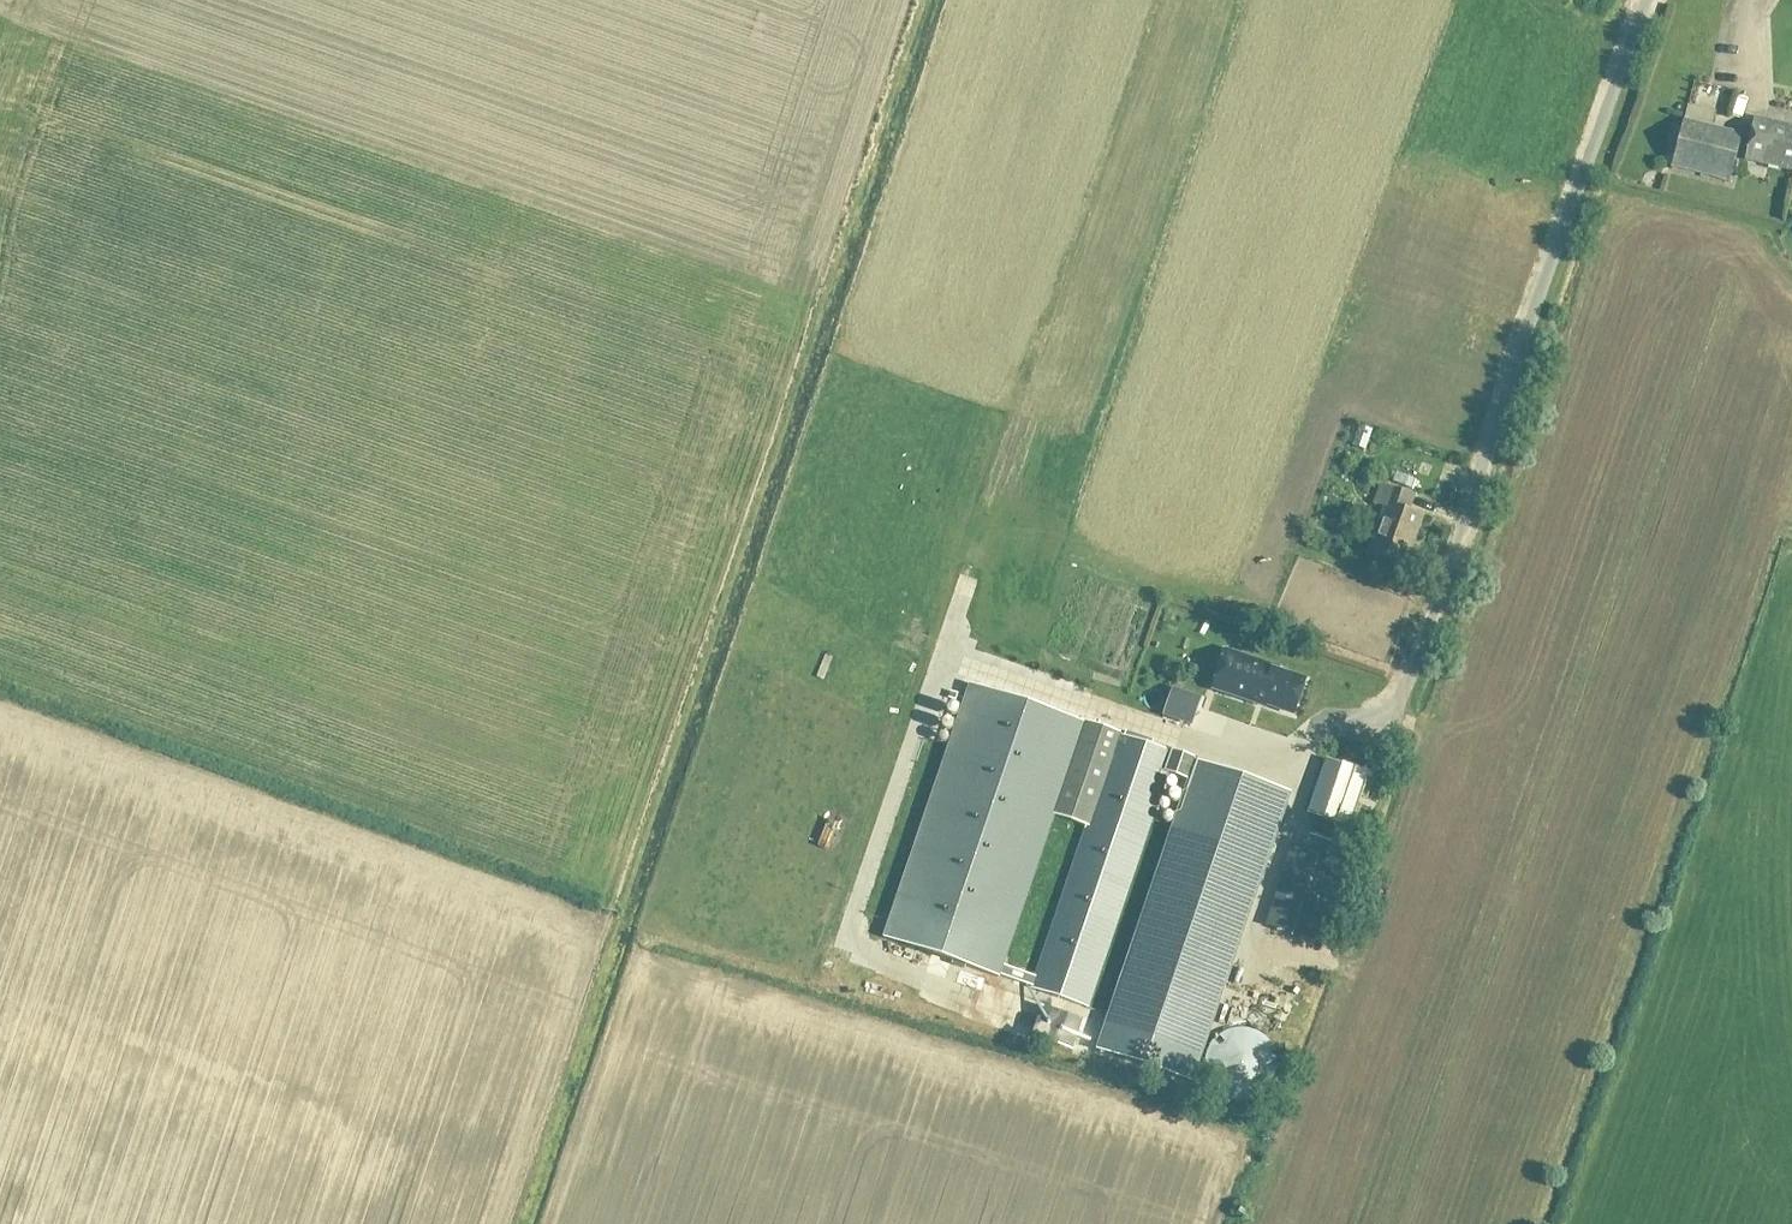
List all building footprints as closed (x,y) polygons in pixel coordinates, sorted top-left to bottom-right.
[(1754,117),(1744,159),(1791,170),(1791,126),(1754,117)] [(1670,165),(1729,181),(1741,134),(1683,119),(1670,165)] [(1381,484),(1380,486),(1368,483),(1355,529),(1374,535),(1368,553),(1404,566),(1421,517),(1405,512),(1411,495),(1381,484)] [(1257,700),(1293,713),(1304,679),(1277,669),(1277,668),(1225,650),(1212,687),(1257,702),(1257,700)] [(1053,816),(1085,721),(970,683),(884,937),(997,976),(998,974),(1033,986),(1036,976),(1001,964),(1053,816)] [(957,693),(950,690),(948,697),(955,700),(957,693)] [(1087,1006),(1166,771),(1169,764),(1173,752),(1119,733),(1119,732),(1085,720),(1085,721),(1053,816),(1086,827),(1036,976),(1033,986),(1032,988),(1087,1006)] [(1189,779),(1097,1049),(1190,1081),(1289,791),(1198,760),(1198,758),(1174,750),(1173,752),(1169,764),(1166,771),(1189,779)] [(1291,847),(1265,923),(1319,941),(1344,865),(1351,843),(1336,838),(1334,842),(1310,834),(1304,851),(1291,847)] [(995,983),(981,994),(992,1007),(1006,996),(995,983)] [(1248,1085),(1241,1066),(1267,1057),(1251,1013),(1226,1023),(1230,1033),(1213,1039),(1232,1091),(1248,1085)]
